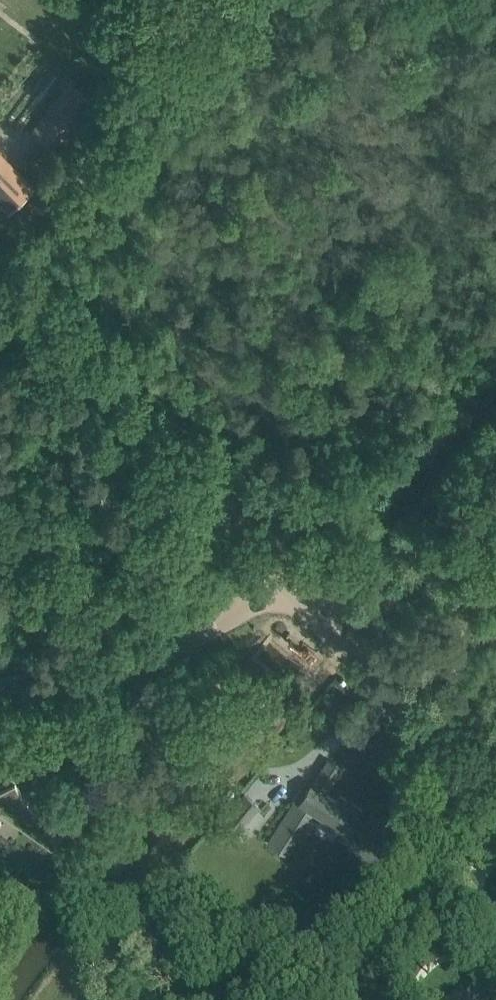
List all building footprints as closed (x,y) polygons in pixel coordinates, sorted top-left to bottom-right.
[(96,100),(72,82),(36,130),(60,148),(96,100)] [(7,210),(32,185),(9,162),(0,171),(0,202),(7,210)] [(295,802),(284,819),(269,841),(286,852),(314,809),(342,828),(336,837),(373,860),(383,846),(376,842),(387,825),(372,815),(361,832),(352,826),(363,809),(340,794),(336,800),(325,793),(341,770),(342,771),(342,769),(326,759),(326,760),(327,761),(307,792),(300,788),(294,798),(295,799),(293,801),(295,802)] [(53,846),(64,829),(29,804),(22,797),(15,781),(0,788),(0,809),(7,806),(18,819),(16,822),(52,847),(53,846)] [(245,793),(220,823),(227,829),(235,836),(260,806),(252,799),(245,793)]
